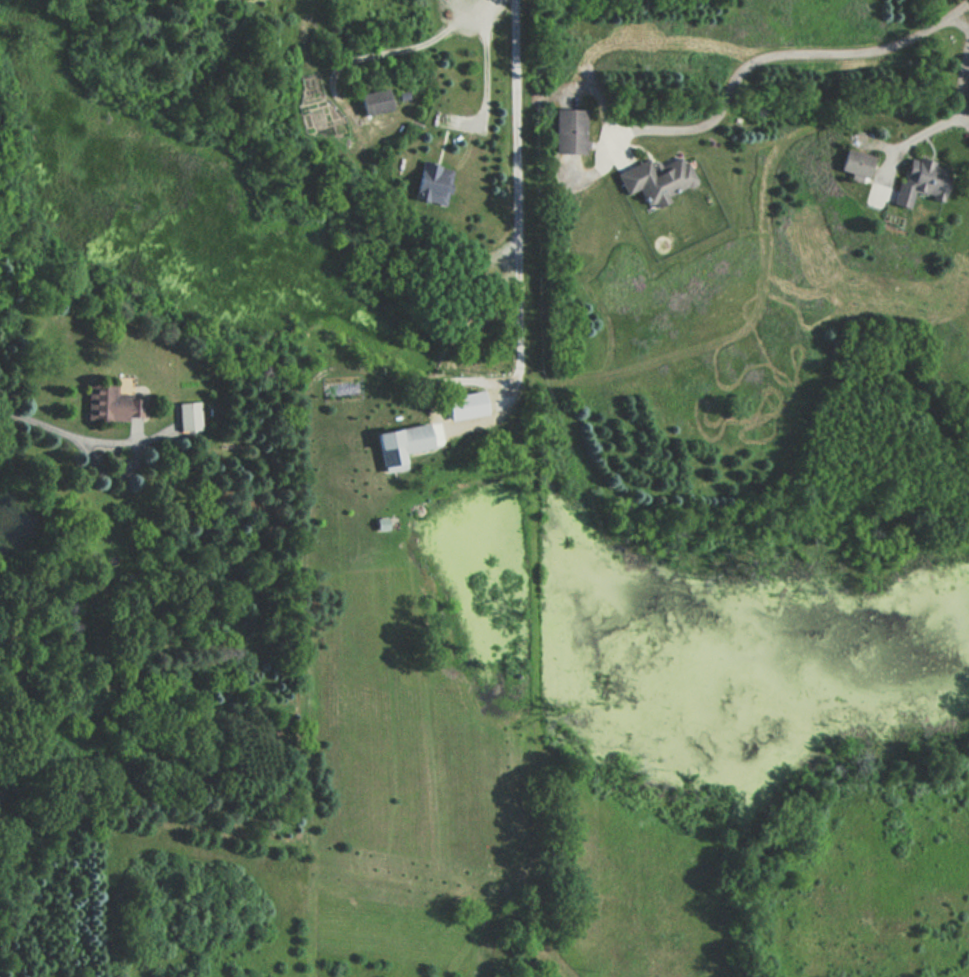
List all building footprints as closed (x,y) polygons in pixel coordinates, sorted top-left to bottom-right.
[(389,89),(363,95),(368,116),(394,111),(389,89)] [(587,110),(558,109),(557,155),(586,156),(587,110)] [(695,186),(679,148),(615,176),(623,194),(636,188),(645,208),(695,186)] [(866,181),(868,152),(840,150),(838,170),(847,171),(846,179),(866,181)] [(941,200),(947,164),(914,158),(913,167),(900,165),(892,204),(908,207),(911,194),(941,200)] [(453,169),(419,161),(411,200),(445,207),(453,169)] [(85,419),(133,419),(134,396),(110,396),(110,383),(85,383),(85,419)] [(178,430),(198,430),(198,402),(178,402),(178,430)]
